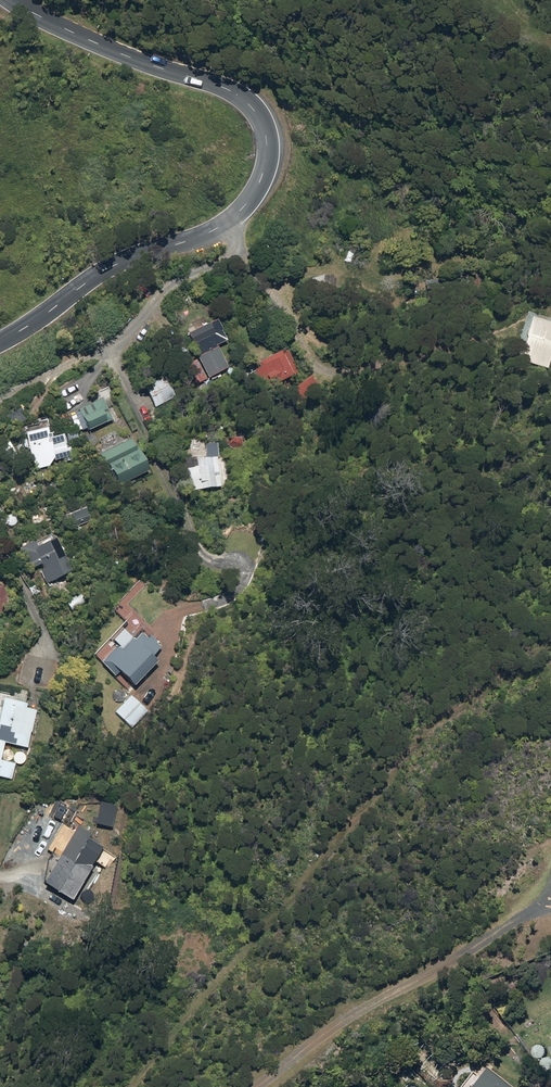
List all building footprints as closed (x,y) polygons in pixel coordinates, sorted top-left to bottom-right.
[(458,300),(471,299),(469,281),(456,282),(458,300)] [(483,298),(482,281),(471,282),(473,299),(483,298)] [(228,369),(217,346),(227,341),(222,332),(223,331),(217,319),(188,334),(199,356),(197,357),(208,378),(228,369)] [(521,355),(550,363),(550,325),(531,319),(521,355)] [(298,373),(286,349),(252,366),(264,390),(298,373)] [(183,367),(192,384),(205,378),(196,360),(183,367)] [(144,385),(155,408),(175,398),(163,375),(144,385)] [(320,390),(310,377),(293,391),(303,404),(320,390)] [(103,399),(78,410),(88,432),(112,420),(103,399)] [(10,428),(28,420),(24,409),(5,417),(10,428)] [(46,430),(26,434),(33,470),(48,467),(51,462),(62,460),(63,463),(71,461),(69,449),(65,450),(62,437),(48,439),(46,430)] [(67,434),(69,447),(78,445),(76,433),(67,434)] [(243,448),(237,437),(230,440),(236,452),(243,448)] [(107,466),(117,487),(148,472),(137,450),(135,451),(130,440),(98,455),(104,468),(107,466)] [(188,492),(221,487),(217,458),(184,462),(188,492)] [(90,518),(100,518),(100,508),(90,508),(90,518)] [(73,517),(76,527),(89,522),(86,513),(73,517)] [(71,571),(54,540),(36,549),(32,541),(19,549),(30,570),(40,565),(43,571),(41,572),(47,584),(71,571)] [(13,607),(1,585),(0,585),(0,614),(13,607)] [(66,604),(71,612),(85,603),(79,595),(66,604)] [(20,620),(28,617),(24,605),(16,608),(20,620)] [(29,618),(15,624),(20,633),(33,626),(29,618)] [(131,683),(155,658),(150,654),(159,646),(140,627),(119,648),(114,644),(99,659),(114,673),(117,670),(131,683)] [(130,694),(113,711),(130,727),(146,710),(141,705),(130,694)] [(1,741),(26,746),(30,730),(20,728),(26,702),(1,696),(0,700),(0,747),(1,741)] [(11,778),(14,763),(0,759),(0,775),(11,778)] [(68,898),(89,865),(88,864),(99,845),(87,838),(91,833),(76,823),(40,881),(68,898)] [(486,1069),(472,1086),(510,1086),(486,1069)] [(389,1078),(388,1086),(405,1086),(406,1079),(389,1078)]
